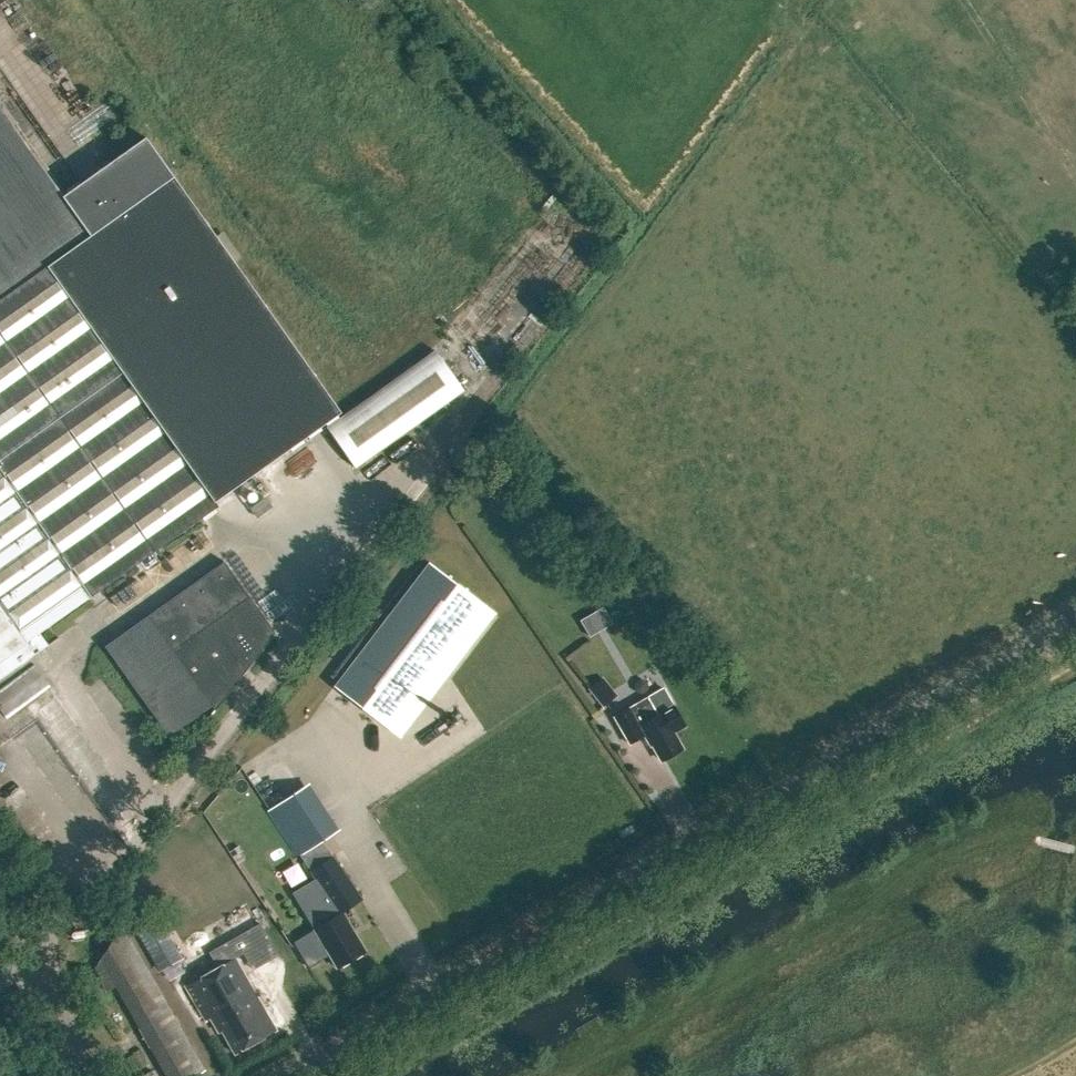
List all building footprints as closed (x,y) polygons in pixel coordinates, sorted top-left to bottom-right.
[(39,685),(24,663),(50,645),(42,632),(216,508),(212,502),(340,412),(144,137),(60,197),(0,113),(0,713),(39,685)] [(463,391),(436,352),(436,351),(399,377),(343,417),(326,429),(354,468),(463,391)] [(274,632),(224,561),(104,646),(168,736),(211,705),(215,710),(274,632)] [(430,563),(334,687),(388,728),(483,604),(430,563)] [(615,619),(574,653),(584,665),(595,656),(627,695),(648,677),(616,639),(625,631),(615,619)] [(603,678),(589,690),(604,709),(619,697),(603,678)] [(652,748),(661,763),(681,753),(672,737),(684,730),(672,709),(656,718),(646,702),(613,721),(629,748),(644,739),(650,750),(652,748)] [(244,768),(271,811),(299,855),(331,834),(303,790),(305,789),(291,767),(276,776),(263,756),(244,768)] [(318,916),(324,925),(314,931),(321,943),(312,950),(318,960),(327,955),(336,968),(363,952),(347,927),(348,920),(343,911),(360,900),(334,857),(310,872),(329,903),(325,905),(328,910),(318,916)] [(115,986),(166,1075),(194,1075),(205,1070),(121,924),(94,967),(107,990),(115,986)] [(183,959),(166,930),(158,934),(154,927),(141,934),(145,941),(143,943),(159,972),(183,959)] [(226,943),(235,958),(256,946),(248,930),(226,943)] [(204,1022),(208,1019),(217,1035),(221,1033),(234,1055),(274,1032),(234,962),(186,990),(204,1022)]
